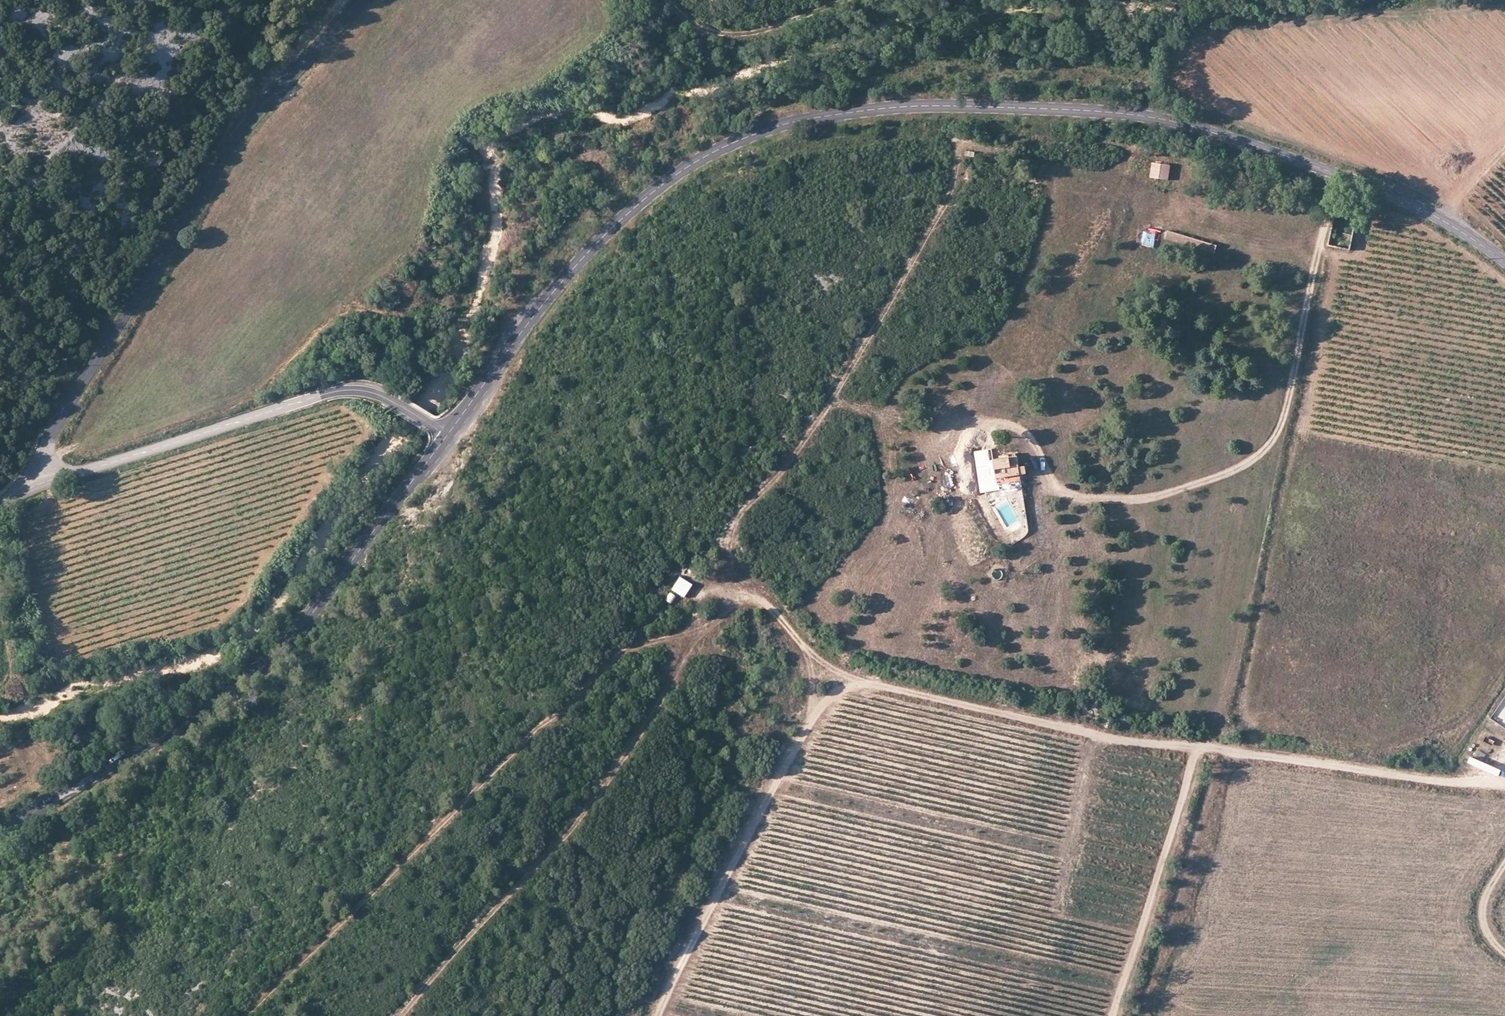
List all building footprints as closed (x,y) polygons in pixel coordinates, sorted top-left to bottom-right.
[(1171,164),(1153,161),(1151,176),(1170,179),(1171,164)] [(1218,244),(1169,231),(1166,240),(1215,254),(1218,244)] [(992,450),(974,452),(980,493),(999,490),(998,478),(1027,474),(1026,465),(1019,466),(1018,455),(993,458),(992,450)] [(693,585),(681,579),(675,590),(685,598),(693,585)] [(678,597),(671,594),(667,602),(673,604),(678,597)] [(1495,719),(1504,726),(1504,719),(1498,714),(1495,719)]
